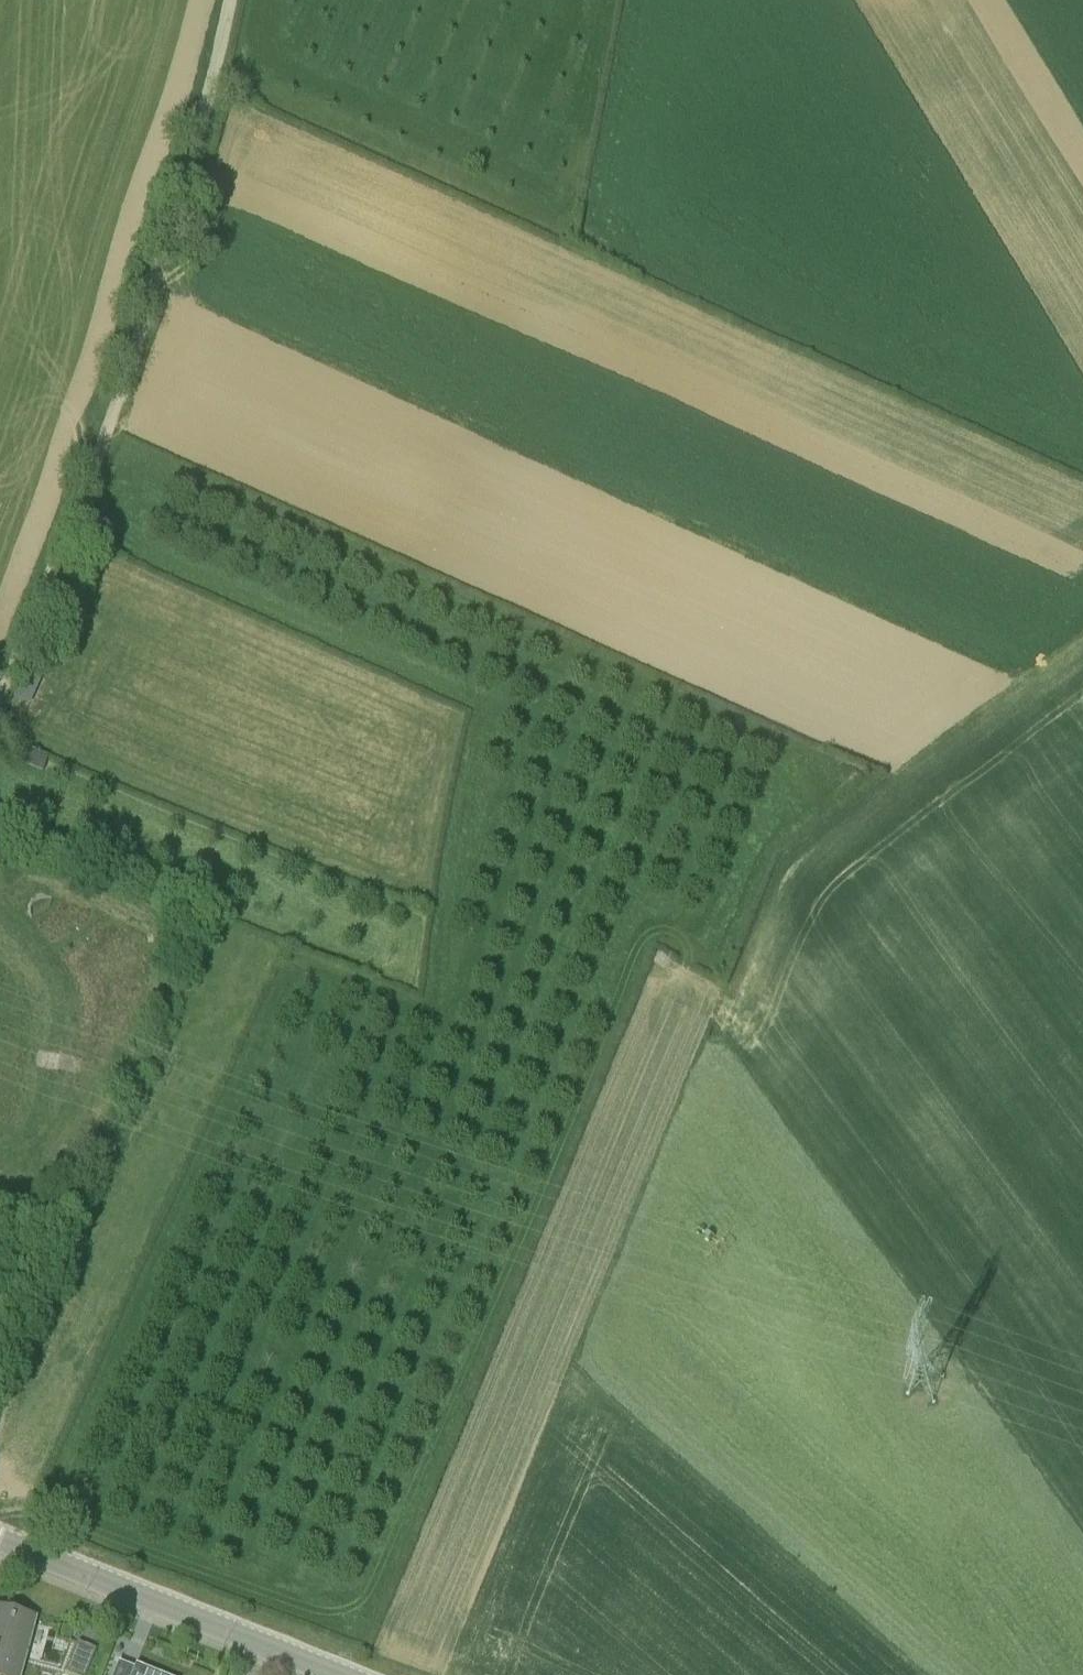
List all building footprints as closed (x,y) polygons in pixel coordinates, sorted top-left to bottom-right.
[(34,1619),(0,1610),(0,1674),(19,1674),(34,1619)] [(96,1650),(78,1642),(65,1673),(69,1674),(86,1674),(96,1650)] [(137,1669),(138,1666),(136,1665),(132,1674),(151,1674),(137,1669)]
